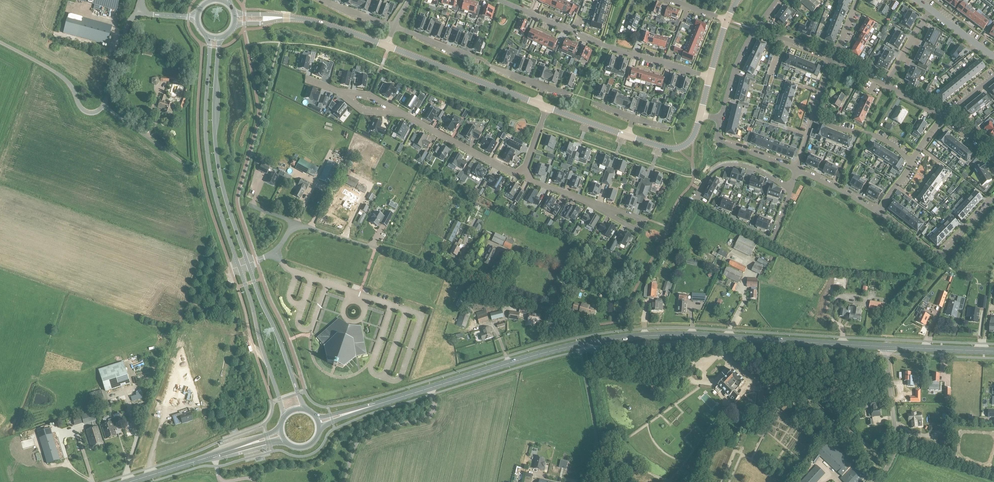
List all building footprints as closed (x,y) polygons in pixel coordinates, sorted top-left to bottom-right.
[(96,5),(116,11),(119,0),(97,0),(96,5)] [(357,7),(362,9),(365,0),(359,0),(357,7)] [(365,0),(362,9),(361,9),(367,12),(370,5),(373,6),(373,4),(375,0),(371,0),(370,2),(366,0),(365,0)] [(373,4),(376,6),(373,13),(374,13),(374,14),(377,15),(379,15),(383,5),(380,4),(381,0),(375,0),(373,4)] [(449,6),(455,8),(454,11),(457,12),(459,5),(457,4),(458,0),(451,0),(449,6)] [(469,12),(472,2),(465,0),(464,6),(461,5),(459,12),(464,14),(465,11),(469,12)] [(551,7),(556,9),(560,1),(559,0),(554,0),(551,7)] [(813,13),(820,4),(815,0),(802,0),(800,2),(813,13)] [(868,2),(881,9),(883,7),(878,4),(880,0),(869,0),(868,2)] [(950,5),(955,9),(960,1),(958,0),(954,0),(950,5)] [(560,1),(556,9),(562,12),(566,3),(560,1)] [(894,1),(889,9),(895,12),(900,5),(894,1)] [(969,4),(965,1),(957,10),(962,14),(967,6),(969,4)] [(386,6),(383,5),(379,15),(380,16),(380,17),(384,18),(384,17),(385,17),(388,10),(392,12),(393,8),(395,4),(390,2),(389,5),(387,4),(386,6)] [(472,2),(469,12),(468,14),(478,17),(480,11),(477,10),(479,4),(472,2)] [(571,5),(566,3),(562,12),(567,14),(571,5)] [(660,20),(663,13),(659,12),(662,5),(656,3),(654,6),(652,10),(653,10),(651,15),(657,17),(656,19),(660,20)] [(571,5),(567,14),(567,15),(573,18),(575,12),(578,13),(580,7),(581,6),(576,4),(574,7),(571,5)] [(598,5),(596,4),(594,10),(606,13),(607,8),(598,5)] [(847,7),(840,5),(838,10),(846,13),(848,8),(847,7)] [(883,7),(881,9),(880,12),(885,15),(889,8),(883,5),(883,7)] [(495,9),(486,6),(484,12),(481,11),(479,18),(484,20),(485,17),(489,18),(491,12),(494,13),(495,9)] [(971,10),(967,6),(962,14),(966,17),(971,10)] [(783,9),(782,8),(779,12),(788,19),(791,15),(793,17),(797,13),(791,8),(789,11),(784,7),(783,9)] [(666,15),(663,13),(660,20),(664,21),(664,20),(670,22),(670,20),(674,10),(668,8),(666,15)] [(914,12),(907,8),(904,13),(907,15),(905,18),(914,23),(917,18),(912,15),(914,12)] [(594,10),(593,15),(595,16),(604,19),(606,13),(594,10)] [(680,12),(674,10),(670,20),(676,22),(674,25),(678,26),(680,20),(677,19),(680,12)] [(838,10),(836,14),(836,15),(844,18),(846,13),(838,10)] [(976,13),(971,10),(966,17),(970,20),(976,13)] [(776,15),(777,16),(776,18),(779,20),(777,23),(785,28),(788,24),(786,22),(788,19),(779,12),(776,15)] [(980,16),(976,13),(970,20),(974,23),(980,16)] [(78,37),(83,18),(69,14),(64,33),(78,37)] [(425,31),(429,21),(423,19),(425,15),(421,14),(419,20),(422,22),(419,29),(420,29),(420,30),(423,31),(425,31)] [(836,15),(834,20),(842,23),(844,18),(836,15)] [(980,16),(974,23),(979,27),(984,19),(980,16)] [(631,27),(635,29),(639,19),(633,17),(631,22),(628,21),(626,27),(630,29),(631,27)] [(984,19),(979,27),(983,30),(986,26),(988,28),(993,22),(990,20),(990,21),(986,17),(984,19)] [(83,18),(78,37),(107,45),(112,26),(83,18)] [(429,21),(425,31),(431,33),(433,26),(436,27),(438,21),(439,20),(433,18),(432,22),(429,21)] [(900,23),(898,26),(904,29),(905,26),(910,29),(914,23),(905,18),(902,24),(900,23)] [(864,24),(872,28),(874,29),(877,24),(867,19),(864,24)] [(527,34),(528,33),(529,30),(526,29),(529,24),(520,20),(516,29),(522,32),(521,35),(526,37),(527,34)] [(603,24),(591,21),(588,20),(587,23),(592,24),(592,27),(602,30),(603,24)] [(834,20),(832,25),(840,28),(842,23),(834,20)] [(438,21),(436,27),(436,28),(439,29),(436,37),(437,37),(436,38),(440,39),(440,38),(442,39),(446,28),(441,26),(442,23),(438,21)] [(695,27),(696,27),(704,31),(705,31),(707,25),(698,21),(695,27)] [(802,26),(800,32),(810,36),(811,32),(813,27),(817,29),(818,25),(811,23),(809,28),(806,27),(802,26)] [(864,24),(862,28),(870,32),(872,28),(864,24)] [(832,25),(830,30),(838,33),(840,28),(832,25)] [(446,28),(442,39),(443,40),(446,42),(447,41),(448,41),(450,34),(453,35),(456,28),(452,27),(451,30),(446,28)] [(704,31),(696,27),(694,32),(702,35),(704,31)] [(456,28),(453,35),(456,36),(453,43),(459,46),(464,33),(459,31),(459,29),(456,28)] [(862,28),(859,32),(862,34),(866,36),(867,37),(870,38),(872,34),(871,33),(870,32),(862,28)] [(894,30),(893,33),(895,34),(893,38),(902,43),(906,37),(902,35),(901,34),(902,32),(896,28),(894,30)] [(930,30),(927,35),(938,41),(941,35),(942,36),(944,33),(936,29),(934,31),(930,29),(930,30)] [(527,34),(526,37),(525,40),(527,41),(528,39),(533,42),(537,32),(532,30),(530,35),(527,34),(528,33),(527,34)] [(641,30),(639,36),(643,37),(641,43),(647,45),(647,44),(650,35),(650,33),(645,31),(641,30)] [(838,33),(830,30),(827,35),(836,38),(838,33)] [(464,33),(459,46),(465,48),(468,40),(471,41),(473,34),(474,34),(474,33),(470,32),(470,33),(469,35),(464,33)] [(542,34),(537,32),(533,42),(538,44),(542,34)] [(702,35),(694,32),(692,37),(700,41),(702,35)] [(475,43),(473,48),(472,49),(477,51),(477,52),(481,53),(482,49),(481,49),(484,41),(477,38),(478,36),(474,34),(471,41),(475,43)] [(547,36),(542,34),(538,44),(543,46),(547,36)] [(862,34),(859,39),(867,43),(870,39),(870,38),(867,37),(866,36),(862,34)] [(656,36),(650,35),(647,44),(653,45),(656,36)] [(836,38),(827,35),(826,40),(834,43),(836,38)] [(927,35),(924,42),(926,43),(929,44),(927,47),(935,50),(936,47),(935,47),(938,41),(927,35)] [(552,38),(547,36),(543,46),(548,48),(552,38)] [(656,36),(653,45),(659,47),(661,38),(656,36)] [(700,41),(692,37),(690,42),(698,46),(700,41)] [(547,50),(549,51),(553,52),(555,53),(558,48),(555,46),(558,41),(552,38),(548,48),(547,50)] [(661,38),(659,47),(665,49),(665,47),(668,48),(671,39),(668,38),(667,40),(661,38)] [(889,40),(886,45),(892,49),(894,46),(895,47),(899,49),(902,43),(893,38),(891,41),(889,40)] [(859,39),(857,43),(864,48),(867,43),(859,39)] [(567,55),(572,43),(566,40),(565,44),(562,43),(558,51),(567,55)] [(758,41),(756,47),(764,50),(767,44),(763,42),(762,41),(761,43),(758,41)] [(698,46),(690,42),(687,47),(696,51),(698,46)] [(578,45),(572,43),(567,55),(575,59),(578,52),(579,49),(577,48),(578,45)] [(856,43),(854,47),(862,52),(863,53),(866,48),(864,48),(857,43),(856,43)] [(956,64),(962,59),(960,56),(959,56),(963,51),(957,46),(950,55),(953,58),(953,59),(955,61),(954,61),(956,64)] [(581,53),(578,52),(575,59),(580,61),(581,58),(588,61),(592,51),(583,47),(581,53)] [(696,51),(687,47),(686,52),(694,55),(696,51)] [(764,50),(756,47),(753,52),(761,55),(764,50)] [(854,47),(851,52),(860,58),(863,53),(862,52),(854,47)] [(884,48),(881,53),(884,54),(882,58),(891,63),(894,57),(890,55),(889,54),(891,52),(884,48)] [(921,49),(918,55),(929,60),(932,55),(933,55),(934,52),(927,49),(926,51),(921,49)] [(503,59),(502,59),(500,64),(504,65),(508,66),(511,58),(513,59),(516,52),(513,51),(512,52),(506,50),(503,59)] [(694,55),(686,52),(685,52),(683,58),(692,62),(695,56),(694,55)] [(753,52),(751,57),(761,61),(763,56),(761,55),(753,52)] [(308,58),(302,57),(302,60),(301,60),(300,64),(301,64),(300,68),(308,70),(309,62),(314,63),(316,54),(311,53),(311,56),(309,55),(308,57),(308,58)] [(517,60),(516,63),(518,64),(516,70),(517,70),(518,70),(518,71),(520,72),(521,72),(521,71),(523,72),(527,60),(522,58),(523,56),(519,54),(519,55),(517,60)] [(784,58),(781,65),(784,67),(785,64),(791,67),(794,57),(789,55),(787,59),(784,58)] [(918,55),(915,61),(920,64),(919,66),(927,70),(928,67),(926,66),(929,60),(918,55)] [(616,58),(610,56),(605,71),(612,73),(613,69),(616,70),(617,67),(614,66),(616,58)] [(761,61),(751,57),(749,62),(758,66),(761,61)] [(794,57),(791,67),(790,69),(796,71),(796,70),(800,60),(794,57)] [(882,58),(877,66),(880,68),(881,66),(887,69),(891,63),(882,58)] [(527,60),(523,72),(525,73),(524,73),(528,75),(528,74),(529,74),(532,67),(535,68),(537,61),(531,59),(531,61),(530,61),(527,60)] [(615,74),(618,75),(618,73),(624,75),(628,62),(627,62),(627,61),(623,60),(623,61),(622,60),(620,67),(617,67),(616,70),(615,74)] [(805,62),(800,60),(796,70),(801,72),(805,62)] [(317,71),(315,75),(322,78),(323,74),(325,69),(327,70),(326,70),(330,72),(334,63),(330,61),(328,67),(326,67),(319,64),(318,68),(317,68),(316,71),(317,71)] [(979,61),(975,65),(980,72),(985,68),(979,61)] [(758,66),(749,62),(746,67),(756,71),(758,66)] [(805,62),(801,72),(800,73),(806,75),(807,73),(811,64),(805,62)] [(545,80),(549,71),(549,69),(544,67),(544,65),(541,64),(539,71),(542,72),(539,79),(545,81),(545,80)] [(816,66),(811,64),(807,73),(812,75),(816,66)] [(980,72),(975,65),(970,68),(976,75),(980,72)] [(816,66),(812,75),(811,77),(819,81),(822,75),(819,74),(821,68),(816,66)] [(756,71),(746,67),(744,72),(753,76),(756,71)] [(917,71),(911,68),(908,75),(918,79),(919,80),(921,76),(923,77),(926,72),(918,68),(917,71)] [(970,68),(966,72),(972,78),(976,75),(970,68)] [(636,81),(638,71),(633,69),(632,74),(629,73),(627,79),(630,80),(630,79),(636,81)] [(344,72),(341,84),(348,86),(350,81),(353,82),(356,70),(353,70),(352,73),(351,73),(351,74),(344,72)] [(549,71),(545,80),(550,82),(553,73),(549,71)] [(554,73),(553,73),(550,82),(556,84),(558,78),(561,79),(564,72),(560,71),(559,75),(554,73)] [(573,89),(575,85),(574,84),(576,78),(570,76),(571,72),(568,71),(566,77),(568,78),(566,86),(569,87),(569,88),(573,89)] [(638,71),(636,81),(636,80),(641,81),(644,72),(638,71)] [(972,78),(966,72),(962,75),(968,82),(972,78)] [(907,78),(905,80),(912,83),(910,86),(914,87),(918,79),(908,75),(907,74),(906,77),(907,78)] [(359,75),(359,76),(356,75),(356,79),(354,79),(358,79),(357,87),(366,88),(367,76),(359,75)] [(671,75),(668,88),(674,90),(675,87),(677,88),(678,88),(681,78),(678,77),(676,77),(677,76),(673,75),(673,76),(671,75)] [(968,82),(962,75),(958,78),(964,85),(968,82)] [(745,80),(741,79),(740,84),(750,87),(752,82),(755,83),(756,80),(746,76),(745,80)] [(659,77),(656,87),(661,89),(661,90),(664,91),(666,84),(663,83),(664,78),(659,77)] [(677,88),(677,91),(683,92),(683,93),(686,94),(687,91),(690,81),(688,80),(689,79),(685,78),(685,79),(684,79),(681,78),(678,88),(677,88)] [(958,78),(954,82),(960,88),(964,85),(958,78)] [(784,89),(786,90),(795,92),(797,87),(791,85),(792,82),(786,81),(785,83),(785,84),(784,89)] [(954,82),(950,85),(956,92),(960,88),(954,82)] [(387,84),(382,93),(381,94),(384,96),(384,97),(387,98),(388,97),(389,98),(392,93),(394,94),(397,90),(387,84)] [(750,87),(740,84),(738,90),(748,92),(750,87)] [(603,99),(606,92),(609,93),(611,86),(608,85),(607,87),(605,86),(604,88),(601,86),(598,93),(597,92),(596,97),(600,99),(600,98),(603,99)] [(950,85),(946,88),(951,95),(956,92),(950,85)] [(308,89),(305,98),(316,102),(317,102),(319,103),(318,104),(319,104),(322,105),(326,106),(329,98),(321,96),(319,95),(320,93),(316,92),(317,91),(311,89),(310,88),(309,88),(308,89)] [(951,95),(946,88),(942,92),(947,99),(951,95)] [(613,90),(611,95),(611,96),(614,97),(611,104),(617,106),(618,105),(621,97),(622,93),(613,90)] [(748,92),(738,90),(737,95),(747,98),(748,92)] [(784,95),(794,98),(795,92),(786,90),(784,95)] [(947,99),(942,92),(937,96),(942,103),(947,99)] [(832,104),(839,108),(845,97),(838,93),(832,104)] [(419,100),(417,99),(412,96),(406,106),(413,110),(414,107),(415,108),(418,104),(417,103),(418,102),(421,104),(426,97),(422,94),(419,100)] [(780,100),(782,101),(792,104),(792,103),(794,98),(784,95),(782,94),(780,100)] [(983,94),(979,98),(985,105),(985,106),(990,103),(992,101),(992,100),(989,97),(987,98),(985,96),(983,94)] [(166,102),(164,101),(166,97),(162,95),(158,108),(163,110),(163,112),(171,115),(175,104),(166,102)] [(747,98),(737,95),(735,100),(739,102),(738,104),(748,107),(749,104),(746,103),(747,98)] [(868,97),(865,95),(862,100),(871,104),(874,99),(872,98),(872,97),(868,96),(868,97)] [(626,97),(625,98),(623,107),(628,109),(631,99),(626,97)] [(631,99),(628,109),(628,110),(633,112),(636,105),(639,106),(641,99),(638,98),(637,100),(632,98),(631,99)] [(979,98),(975,101),(981,109),(985,105),(979,98)] [(648,116),(652,103),(646,102),(647,100),(644,99),(642,106),(644,106),(642,114),(643,114),(643,115),(646,116),(647,115),(648,116)] [(862,100),(861,99),(859,104),(867,108),(869,109),(871,104),(862,100)] [(332,101),(329,107),(335,113),(334,114),(338,118),(339,116),(340,117),(341,116),(340,115),(342,113),(344,114),(347,111),(345,109),(347,107),(341,102),(339,104),(340,104),(339,105),(339,104),(337,106),(336,105),(332,101)] [(782,101),(781,106),(783,107),(790,109),(792,104),(782,101)] [(981,109),(975,101),(971,104),(977,112),(981,109)] [(652,103),(648,116),(650,116),(650,117),(653,118),(653,117),(654,118),(655,115),(656,113),(656,110),(659,111),(661,104),(658,103),(658,105),(652,103)] [(674,109),(668,107),(669,105),(665,104),(663,111),(666,112),(664,120),(667,121),(671,122),(673,117),(672,117),(674,109)] [(867,108),(859,104),(857,109),(865,113),(867,114),(869,109),(867,108)] [(977,112),(971,104),(967,108),(973,115),(977,112)] [(312,105),(310,109),(319,113),(321,109),(318,108),(312,105)] [(734,106),(732,112),(743,114),(744,109),(734,106)] [(781,106),(779,111),(789,114),(790,109),(783,107),(781,106)] [(898,106),(891,118),(901,125),(908,113),(898,106)] [(432,123),(438,112),(431,108),(425,118),(432,123)] [(973,115),(967,108),(960,113),(963,117),(965,115),(968,119),(973,115)] [(865,113),(857,109),(854,114),(856,116),(864,119),(867,114),(865,113)] [(777,111),(775,116),(787,120),(788,115),(789,115),(789,114),(779,111),(777,110),(777,111)] [(836,122),(841,114),(841,113),(837,111),(832,119),(836,122)] [(732,112),(731,117),(739,119),(741,120),(743,114),(732,112)] [(787,120),(775,116),(773,122),(785,125),(787,120)] [(864,119),(856,116),(854,120),(862,124),(864,119)] [(452,117),(451,119),(449,118),(446,124),(448,124),(446,128),(448,129),(448,130),(451,132),(452,131),(453,132),(454,129),(456,129),(459,124),(462,120),(458,117),(456,120),(452,117)] [(983,125),(986,128),(984,130),(989,134),(989,135),(992,138),(992,137),(993,138),(993,136),(993,126),(992,124),(993,122),(990,119),(983,125)] [(374,120),(371,127),(373,128),(371,131),(377,134),(378,132),(384,134),(386,129),(380,127),(381,123),(374,120)] [(919,122),(916,121),(912,130),(914,132),(921,136),(923,132),(924,132),(926,129),(925,128),(927,124),(920,120),(919,122)] [(397,127),(394,126),(392,130),(394,132),(394,133),(398,135),(397,136),(404,140),(406,136),(409,129),(406,128),(407,127),(403,125),(404,124),(399,122),(397,127)] [(470,125),(464,136),(467,137),(467,139),(469,140),(470,139),(471,140),(473,136),(475,137),(479,140),(482,134),(476,131),(477,129),(470,125)] [(821,137),(825,128),(820,126),(817,131),(816,135),(816,136),(821,137)] [(728,128),(727,134),(738,137),(738,134),(739,131),(739,130),(737,130),(728,127),(728,128)] [(825,128),(821,137),(826,139),(826,142),(830,130),(825,128)] [(830,130),(826,142),(831,144),(836,133),(830,130)] [(506,135),(504,134),(501,132),(498,137),(501,139),(503,140),(506,135)] [(756,145),(760,135),(755,133),(751,143),(756,145)] [(841,135),(836,133),(831,144),(837,146),(841,135)] [(950,136),(945,133),(938,142),(942,146),(944,144),(950,137),(950,136)] [(428,138),(421,134),(415,144),(422,148),(423,147),(428,149),(431,144),(428,142),(426,141),(428,138)] [(760,135),(756,145),(761,147),(765,137),(760,135)] [(847,137),(841,135),(837,146),(842,148),(847,137)] [(545,141),(543,146),(546,146),(545,147),(554,150),(556,142),(554,141),(555,139),(554,139),(554,138),(550,137),(550,138),(549,137),(547,142),(545,141)] [(765,137),(761,147),(766,149),(770,139),(765,137)] [(852,139),(847,137),(842,148),(848,150),(848,151),(850,152),(853,146),(850,145),(852,139)] [(944,144),(942,146),(947,150),(948,148),(954,140),(950,137),(944,144)] [(484,149),(491,153),(497,143),(490,139),(489,141),(484,138),(481,144),(486,147),(484,149)] [(770,139),(766,149),(772,151),(775,141),(770,139)] [(508,146),(514,149),(513,151),(508,149),(502,159),(510,163),(511,161),(512,162),(515,155),(514,154),(515,152),(516,150),(519,152),(522,146),(511,140),(508,146)] [(959,143),(954,140),(948,148),(952,151),(959,143)] [(775,141),(772,151),(777,153),(781,143),(775,141)] [(574,160),(577,153),(573,152),(575,149),(572,148),(573,146),(572,145),(572,144),(568,143),(568,144),(567,144),(565,149),(563,148),(562,152),(564,152),(564,153),(572,156),(568,165),(569,166),(572,166),(574,160)] [(781,143),(777,153),(782,155),(786,145),(781,143)] [(871,148),(868,147),(865,152),(867,154),(868,154),(873,157),(874,155),(880,147),(874,143),(871,148)] [(952,151),(951,153),(956,157),(963,147),(959,143),(952,151)] [(791,147),(786,145),(782,155),(787,157),(791,147)] [(437,146),(434,152),(437,154),(439,154),(437,157),(444,161),(450,150),(443,147),(441,149),(440,148),(437,146)] [(791,147),(787,157),(789,157),(789,158),(792,159),(793,156),(796,157),(799,149),(796,148),(791,147)] [(880,147),(874,155),(879,158),(884,150),(880,147)] [(963,147),(956,157),(960,160),(968,150),(963,147)] [(577,153),(574,160),(578,161),(579,158),(587,161),(587,160),(589,161),(591,158),(589,157),(590,152),(589,151),(590,150),(586,149),(586,150),(584,150),(584,152),(581,151),(580,154),(577,153)] [(884,150),(879,158),(878,160),(883,163),(884,161),(889,153),(884,150)] [(968,150),(960,160),(968,166),(971,161),(969,159),(973,154),(968,150)] [(424,151),(421,156),(420,155),(417,160),(422,163),(428,153),(424,151)] [(456,153),(450,163),(457,167),(458,166),(464,169),(467,164),(463,161),(463,162),(461,161),(463,157),(456,153)] [(889,153),(884,161),(883,163),(887,166),(889,164),(894,156),(889,153)] [(811,154),(809,157),(805,155),(803,161),(807,163),(806,164),(808,165),(807,166),(811,168),(817,156),(811,154)] [(599,160),(598,164),(600,165),(608,168),(609,167),(611,161),(608,160),(609,158),(608,158),(608,157),(605,155),(604,156),(603,156),(602,161),(599,160)] [(817,156),(811,168),(815,170),(816,169),(817,170),(818,168),(821,169),(824,164),(821,162),(822,159),(817,156)] [(894,156),(889,164),(893,167),(899,159),(894,156)] [(893,167),(892,169),(897,172),(904,162),(899,159),(893,167)] [(319,180),(333,186),(337,179),(334,178),(339,167),(328,161),(319,180)] [(617,163),(615,169),(615,170),(623,173),(625,173),(627,170),(625,169),(626,164),(625,163),(626,163),(622,161),(621,162),(620,162),(620,164),(617,163)] [(824,164),(821,169),(824,171),(823,172),(825,173),(824,174),(828,176),(834,164),(828,161),(826,165),(824,164)] [(270,166),(263,163),(259,171),(267,175),(267,174),(268,171),(270,166)] [(465,174),(469,177),(470,174),(477,178),(477,177),(481,180),(482,178),(482,179),(486,172),(480,168),(480,167),(476,164),(472,170),(469,168),(465,174)] [(834,164),(828,176),(832,178),(833,177),(835,177),(835,176),(839,178),(842,172),(838,170),(839,168),(834,165),(834,164)] [(983,164),(980,166),(975,169),(978,174),(983,171),(984,172),(987,171),(983,164)] [(537,175),(536,176),(540,178),(541,177),(542,177),(542,175),(545,176),(546,172),(549,173),(552,167),(548,166),(547,168),(539,166),(537,166),(535,169),(537,170),(536,175),(537,175)] [(941,166),(938,171),(948,178),(951,174),(953,171),(947,167),(946,170),(941,166)] [(310,169),(307,173),(314,177),(317,173),(317,172),(310,168),(310,169)] [(644,180),(645,178),(647,173),(644,172),(645,170),(644,170),(644,169),(640,168),(640,169),(639,168),(637,173),(635,173),(634,176),(636,177),(636,178),(644,180)] [(352,183),(356,176),(343,169),(339,177),(352,183)] [(729,172),(728,178),(731,179),(730,181),(736,183),(740,171),(736,169),(735,170),(734,170),(733,173),(729,172)] [(267,174),(270,175),(266,183),(274,186),(279,176),(271,172),(271,173),(268,171),(267,174)] [(746,173),(740,171),(736,183),(742,185),(743,181),(746,182),(748,176),(745,175),(746,173)] [(938,171),(934,175),(942,182),(944,183),(947,178),(948,178),(938,171)] [(978,174),(975,176),(978,180),(979,181),(986,176),(986,175),(984,172),(983,171),(978,174)] [(557,173),(555,172),(554,176),(556,176),(554,181),(555,182),(555,183),(559,184),(559,183),(560,183),(561,181),(563,182),(564,179),(568,180),(570,173),(566,172),(565,175),(557,172),(557,173)] [(570,173),(568,180),(571,181),(570,184),(572,185),(571,187),(573,188),(572,189),(576,190),(576,189),(577,189),(579,184),(581,185),(583,181),(581,181),(581,180),(573,177),(574,174),(570,173)] [(650,186),(648,192),(650,193),(652,187),(653,183),(659,186),(659,185),(661,186),(663,182),(661,181),(662,176),(661,176),(662,175),(658,173),(657,174),(656,174),(656,176),(653,175),(651,183),(649,186),(650,186)] [(851,176),(848,182),(851,183),(850,185),(852,186),(851,187),(855,189),(860,180),(855,177),(856,175),(853,173),(851,176)] [(986,176),(979,181),(980,184),(982,187),(984,185),(992,180),(990,177),(990,176),(989,174),(987,174),(986,175),(986,176)] [(934,175),(931,180),(939,186),(942,182),(934,175)] [(499,191),(505,181),(502,179),(503,178),(499,176),(499,177),(498,176),(496,179),(494,178),(495,178),(491,176),(488,182),(493,184),(492,187),(499,191)] [(751,180),(748,180),(746,186),(749,186),(749,188),(755,189),(758,178),(754,177),(754,178),(752,177),(751,180)] [(861,177),(860,180),(855,189),(859,191),(859,190),(861,191),(862,190),(864,191),(868,186),(865,184),(867,181),(862,178),(861,177)] [(758,178),(755,189),(754,191),(760,193),(762,189),(765,190),(767,184),(764,183),(764,180),(758,178)] [(300,186),(298,188),(294,195),(300,199),(304,191),(305,189),(306,190),(310,183),(302,179),(299,185),(300,186)] [(712,179),(708,186),(709,187),(715,190),(716,190),(718,186),(717,186),(719,182),(713,179),(712,179)] [(931,180),(928,185),(936,190),(939,186),(931,180)] [(870,182),(868,186),(864,191),(867,193),(866,194),(868,195),(867,196),(871,198),(878,187),(870,182)] [(515,198),(513,201),(518,203),(524,192),(520,189),(520,190),(518,189),(519,187),(513,183),(512,186),(510,184),(508,188),(510,189),(507,193),(513,197),(514,197),(515,198)] [(593,184),(593,185),(591,184),(590,188),(592,189),(590,194),(591,194),(591,195),(595,196),(595,195),(596,196),(597,194),(599,194),(602,187),(593,184)] [(928,185),(927,184),(924,189),(924,190),(932,195),(934,197),(937,192),(936,190),(928,185)] [(770,187),(767,186),(765,192),(768,193),(767,198),(773,200),(776,187),(771,185),(770,187)] [(705,195),(704,198),(709,200),(715,190),(709,187),(705,194),(705,195)] [(776,187),(773,200),(782,203),(784,195),(781,194),(782,190),(780,190),(781,189),(776,187)] [(878,187),(871,198),(875,201),(876,200),(877,200),(878,199),(881,201),(885,196),(881,194),(883,190),(878,187)] [(617,192),(608,189),(606,197),(608,198),(607,200),(608,200),(608,201),(612,202),(612,201),(613,202),(617,192)] [(975,193),(971,197),(978,203),(979,201),(980,202),(982,199),(980,196),(982,194),(976,189),(974,191),(975,192),(975,193)] [(359,197),(345,190),(343,194),(349,197),(343,207),(350,210),(353,205),(354,206),(359,197)] [(531,190),(525,200),(532,204),(533,203),(538,206),(542,200),(538,198),(538,199),(536,197),(538,194),(531,190)] [(932,195),(924,190),(921,194),(929,200),(932,195)] [(371,201),(373,198),(375,195),(370,192),(366,198),(371,201)] [(921,194),(917,199),(921,202),(920,204),(926,209),(928,206),(927,206),(930,201),(929,200),(921,194)] [(556,206),(554,205),(556,200),(550,196),(543,209),(548,211),(549,210),(552,212),(551,213),(556,216),(561,207),(556,205),(556,206)] [(638,199),(635,198),(629,197),(627,196),(626,200),(628,201),(626,206),(627,206),(627,207),(631,209),(631,208),(632,208),(633,206),(635,207),(638,199)] [(970,196),(966,200),(967,201),(974,207),(978,203),(971,197),(970,196)] [(720,198),(718,204),(721,205),(720,208),(722,209),(721,210),(725,212),(726,212),(729,202),(730,199),(724,197),(723,199),(720,198)] [(889,204),(892,206),(889,210),(893,213),(893,212),(894,213),(900,205),(895,201),(896,201),(893,199),(889,204)] [(967,201),(966,200),(962,204),(970,212),(974,207),(967,201)] [(644,202),(643,204),(642,209),(644,210),(643,212),(644,212),(644,213),(648,215),(648,214),(649,214),(651,209),(653,209),(654,206),(652,205),(653,204),(644,202)] [(729,202),(726,212),(730,213),(730,212),(732,213),(732,211),(735,212),(738,206),(735,205),(735,204),(729,202)] [(363,204),(360,210),(359,212),(362,213),(363,211),(366,212),(369,207),(363,204)] [(962,204),(958,209),(959,211),(966,217),(970,212),(962,204)] [(471,225),(478,206),(474,205),(468,223),(471,225)] [(900,205),(894,213),(899,217),(905,208),(900,205)] [(570,218),(574,220),(575,221),(581,210),(574,206),(572,210),(569,208),(567,211),(564,210),(561,215),(568,220),(570,218)] [(738,207),(736,213),(739,214),(738,217),(740,218),(739,219),(743,221),(747,211),(738,207)] [(905,208),(899,217),(903,221),(909,214),(910,212),(905,208)] [(958,209),(954,213),(955,215),(962,221),(966,217),(959,211),(958,209)] [(747,211),(743,221),(744,221),(747,222),(748,221),(750,222),(750,220),(753,222),(755,216),(752,214),(753,212),(748,210),(747,210),(747,211)] [(382,217),(383,216),(376,212),(374,216),(373,216),(371,218),(372,219),(370,223),(377,227),(379,223),(380,222),(383,224),(383,225),(386,227),(393,214),(389,211),(385,217),(385,218),(382,217)] [(593,229),(599,218),(592,214),(590,218),(589,217),(589,216),(586,214),(582,220),(587,223),(586,224),(593,229)] [(909,214),(903,221),(908,224),(914,217),(909,214)] [(759,218),(756,217),(754,222),(757,224),(756,227),(758,227),(757,228),(761,230),(766,218),(760,215),(759,218)] [(914,217),(908,224),(913,228),(918,221),(914,217)] [(958,224),(951,217),(946,221),(954,229),(958,224)] [(772,220),(766,218),(761,230),(765,231),(766,230),(768,231),(768,230),(771,231),(773,225),(770,224),(772,220)] [(918,221),(913,228),(918,232),(919,230),(922,232),(924,228),(925,227),(923,225),(924,223),(919,219),(918,221)] [(483,222),(478,220),(473,231),(477,233),(483,222)] [(946,221),(942,225),(950,233),(954,229),(946,221)] [(461,227),(455,224),(446,241),(452,244),(454,240),(457,241),(457,240),(455,239),(461,227)] [(614,232),(613,232),(616,228),(608,224),(606,227),(605,226),(602,224),(599,230),(603,233),(602,234),(610,238),(612,235),(613,235),(614,232)] [(572,231),(571,234),(575,237),(577,233),(578,234),(580,232),(579,231),(580,228),(576,225),(572,231)] [(942,225),(938,230),(945,237),(950,233),(942,225)] [(457,241),(451,253),(457,256),(460,249),(459,249),(467,233),(462,230),(457,240),(457,241)] [(938,230),(934,234),(941,242),(945,237),(938,230)] [(486,231),(486,232),(485,234),(484,235),(493,239),(495,235),(486,231)] [(632,238),(631,237),(631,236),(625,232),(623,235),(621,235),(619,239),(620,240),(619,243),(614,240),(608,250),(612,252),(616,246),(619,247),(620,244),(626,247),(629,241),(630,242),(632,238)] [(495,235),(493,239),(492,241),(503,246),(506,239),(496,234),(495,235)] [(941,242),(934,234),(929,238),(937,246),(941,242)] [(734,249),(751,257),(757,243),(740,235),(734,249)] [(503,246),(511,250),(514,242),(507,238),(503,246)] [(482,262),(490,266),(498,251),(492,248),(493,247),(490,246),(490,247),(485,254),(483,253),(482,256),(484,257),(482,262)] [(720,249),(719,251),(718,254),(727,258),(729,253),(720,249)] [(321,267),(327,261),(325,258),(318,265),(321,267)] [(759,258),(758,262),(767,267),(769,263),(759,258)] [(323,267),(325,269),(332,262),(329,260),(323,267)] [(729,265),(744,272),(746,267),(731,260),(729,265)] [(327,268),(330,271),(336,264),(334,261),(327,268)] [(332,270),(334,272),(341,265),(338,263),(332,270)] [(762,270),(763,267),(756,263),(752,271),(754,272),(757,268),(762,270)] [(342,275),(348,268),(346,265),(339,272),(342,275)] [(723,276),(738,283),(743,274),(727,266),(723,276)] [(344,274),(346,276),(353,269),(351,267),(344,274)] [(351,278),(358,271),(355,269),(349,275),(351,278)] [(362,273),(360,270),(353,277),(356,280),(362,273)] [(834,277),(833,283),(837,284),(838,285),(838,284),(840,285),(839,289),(844,289),(846,278),(834,277)] [(299,283),(308,286),(309,280),(301,278),(299,283)] [(758,278),(747,278),(747,287),(751,288),(756,288),(757,288),(758,278)] [(645,289),(644,297),(656,298),(657,284),(654,284),(653,290),(649,290),(650,285),(647,285),(645,289)] [(941,292),(936,305),(942,307),(947,294),(941,292)] [(678,303),(679,303),(678,313),(686,314),(686,303),(684,303),(685,300),(687,300),(687,295),(679,294),(679,300),(678,303)] [(692,301),(705,302),(706,294),(692,294),(692,301)] [(460,306),(465,297),(461,295),(456,305),(459,307),(460,306)] [(870,301),(869,308),(883,310),(884,304),(870,301)] [(575,303),(573,309),(580,311),(581,311),(583,306),(582,306),(575,303)] [(950,303),(948,311),(950,311),(949,315),(956,317),(957,310),(959,304),(957,303),(956,303),(956,305),(950,303)] [(581,311),(580,311),(580,312),(586,314),(594,316),(596,310),(588,307),(583,306),(581,311)] [(925,309),(919,306),(916,312),(919,313),(917,317),(919,318),(917,322),(925,325),(929,316),(926,314),(927,312),(924,311),(925,309)] [(841,309),(840,316),(844,317),(844,315),(850,316),(849,319),(861,321),(862,316),(860,316),(862,308),(852,307),(851,314),(850,314),(845,313),(845,310),(841,309)] [(970,317),(969,320),(978,321),(979,309),(971,308),(970,317)] [(492,320),(504,317),(502,310),(490,314),(492,320)] [(520,313),(509,311),(508,319),(519,321),(520,313)] [(530,313),(530,314),(528,325),(536,326),(537,323),(541,324),(542,315),(530,313)] [(489,321),(487,314),(477,317),(480,324),(489,321)] [(468,321),(459,317),(457,325),(466,328),(468,321)] [(334,364),(333,366),(337,367),(337,365),(343,368),(356,357),(355,356),(366,354),(361,327),(352,328),(352,329),(350,330),(345,328),(344,326),(339,319),(317,338),(325,346),(324,346),(328,362),(334,364)] [(493,337),(490,327),(482,330),(483,335),(481,336),(482,341),(493,337)] [(547,329),(546,329),(547,330),(547,334),(548,336),(554,334),(554,333),(553,328),(553,327),(548,328),(547,329)] [(454,350),(451,356),(456,358),(459,353),(454,350)] [(123,363),(98,370),(105,392),(130,385),(123,363)] [(733,370),(718,386),(715,388),(719,392),(722,389),(730,397),(729,398),(734,402),(740,396),(735,391),(732,389),(736,384),(739,387),(744,382),(733,370)] [(83,372),(80,373),(81,376),(78,377),(82,389),(88,387),(86,381),(85,381),(84,378),(85,378),(83,372)] [(904,384),(904,396),(912,396),(913,384),(911,384),(911,381),(911,373),(905,373),(905,381),(907,381),(907,384),(904,384)] [(929,382),(929,390),(939,390),(939,382),(940,374),(933,374),(932,382),(929,382)] [(140,391),(129,396),(131,401),(143,397),(140,391)] [(757,407),(770,408),(771,402),(769,402),(770,393),(759,392),(757,407)] [(840,423),(843,419),(820,400),(818,404),(840,423)] [(784,412),(790,406),(784,401),(779,407),(784,412)] [(870,410),(869,411),(869,413),(869,414),(869,417),(872,417),(872,416),(881,416),(880,409),(878,409),(878,406),(879,406),(879,401),(871,402),(871,407),(872,407),(872,409),(870,410)] [(93,412),(81,416),(83,425),(96,422),(93,412)] [(180,416),(182,423),(192,420),(190,413),(180,416)] [(912,414),(908,415),(909,422),(910,422),(911,428),(918,427),(918,421),(922,421),(921,414),(916,414),(916,413),(912,414)] [(102,425),(106,439),(117,436),(112,422),(102,425)] [(98,426),(87,430),(86,430),(92,447),(103,443),(98,426)] [(50,429),(38,432),(47,464),(60,460),(50,429)] [(846,472),(855,462),(826,437),(816,452),(821,456),(820,456),(838,473),(842,468),(846,472)] [(821,456),(816,452),(810,461),(815,464),(820,456),(821,456)] [(536,457),(534,468),(542,470),(543,467),(544,467),(545,462),(544,462),(545,459),(536,457)] [(846,472),(840,478),(844,481),(860,481),(868,474),(855,462),(846,472)] [(809,463),(805,469),(800,476),(802,478),(811,465),(809,463)] [(826,473),(817,464),(800,481),(818,481),(826,473)]
